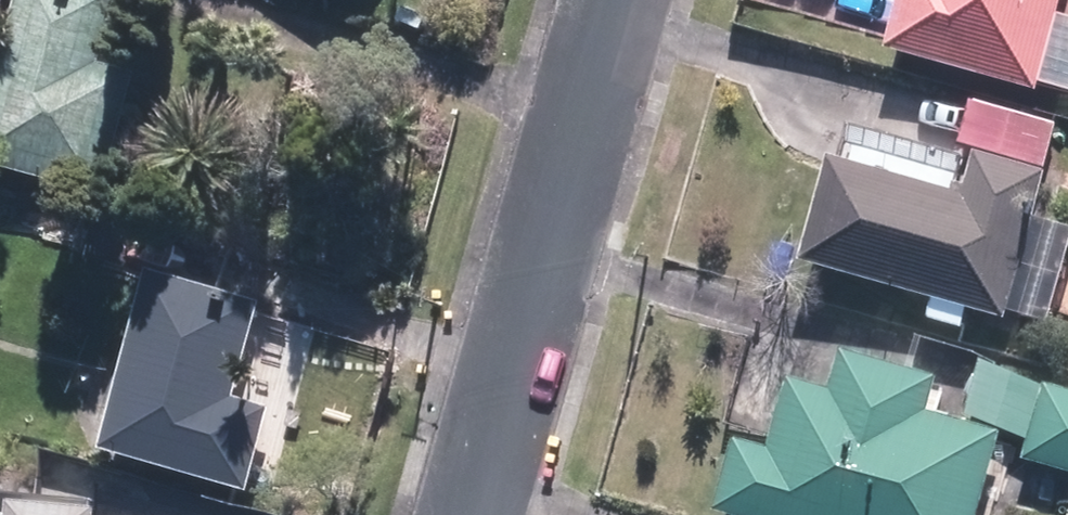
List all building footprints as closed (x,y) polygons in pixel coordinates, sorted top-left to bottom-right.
[(89,189),(123,69),(91,60),(94,51),(108,54),(123,1),(118,0),(12,0),(0,42),(0,163),(89,189)] [(1034,77),(1057,0),(904,0),(893,36),(1034,77)] [(963,137),(1042,159),(1053,116),(975,95),(963,137)] [(844,159),(815,250),(938,286),(930,314),(967,325),(974,296),(1007,306),(1048,171),(987,152),(973,198),(960,195),(844,159)] [(111,437),(250,476),(274,396),(243,386),(269,295),(160,263),(111,437)] [(768,514),(967,514),(994,423),(924,403),(934,371),(844,345),(832,387),(792,375),(772,443),(738,435),(718,500),(768,514)] [(971,407),(1037,427),(1029,451),(1067,462),(1067,379),(1050,374),(1049,379),(984,360),(971,407)] [(21,514),(104,514),(106,501),(23,493),(21,514)]
